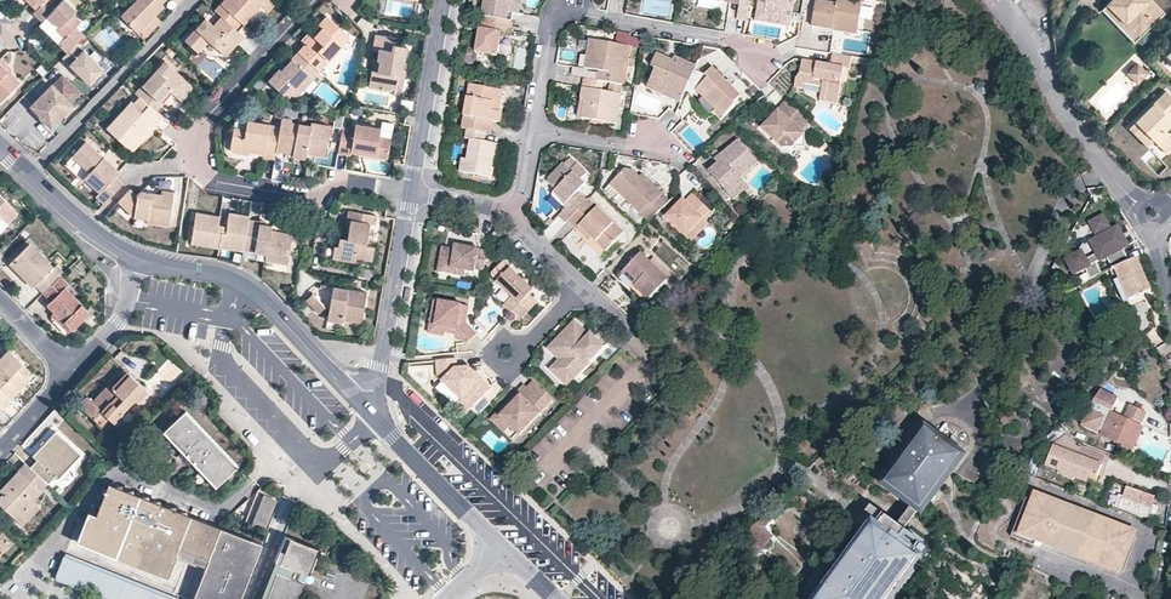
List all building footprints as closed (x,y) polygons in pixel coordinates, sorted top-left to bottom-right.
[(35,9),(44,0),(27,0),(35,9)] [(42,22),(48,16),(58,26),(55,29),(64,38),(75,27),(80,22),(72,14),(75,11),(64,0),(61,0),(55,6),(49,0),(44,0),(35,9),(32,12),(42,22)] [(165,7),(163,5),(168,0),(138,0),(122,16),(139,33),(142,31),(157,16),(165,7)] [(273,0),(228,0),(217,12),(224,18),(239,32),(245,25),(263,6),(270,13),(278,4),(273,0)] [(481,18),(507,22),(508,13),(513,14),(520,14),(522,0),(485,0),(481,18)] [(782,19),(785,0),(763,0),(761,15),(782,19)] [(832,28),(832,24),(856,28),(861,2),(845,0),(835,0),(835,3),(816,0),(814,0),(810,25),(832,28)] [(1103,6),(1111,15),(1116,11),(1138,34),(1163,10),(1153,0),(1109,0),(1103,6)] [(864,6),(862,19),(873,20),(874,7),(864,6)] [(1103,6),(1101,8),(1110,17),(1111,15),(1103,6)] [(1116,11),(1111,15),(1134,39),(1138,34),(1116,11)] [(1111,15),(1110,17),(1132,40),(1134,39),(1111,15)] [(147,36),(162,21),(157,16),(142,31),(147,36)] [(239,32),(224,18),(215,27),(207,20),(187,42),(199,52),(209,41),(228,58),(246,39),(239,32)] [(316,69),(320,73),(352,38),(329,18),(317,31),(321,35),(309,48),(307,47),(300,54),(316,69)] [(476,53),(498,57),(502,34),(509,35),(512,23),(507,22),(481,18),(476,53)] [(246,39),(253,31),(245,25),(239,32),(246,39)] [(83,35),(75,27),(64,38),(58,44),(66,53),(77,42),(83,35)] [(631,34),(619,32),(617,44),(640,47),(642,39),(631,37),(631,34)] [(378,60),(380,61),(378,72),(372,71),(369,88),(384,90),(384,89),(395,90),(398,77),(404,78),(406,66),(403,66),(406,48),(396,46),(397,39),(375,35),(373,51),(379,52),(378,60)] [(103,68),(77,42),(66,53),(62,57),(88,83),(103,68)] [(588,70),(601,72),(608,73),(606,83),(612,84),(624,86),(631,49),(593,43),(588,70)] [(850,54),(831,51),(829,63),(800,58),(797,76),(794,76),(793,86),(803,87),(804,82),(821,85),(820,91),(837,94),(842,65),(848,66),(850,54)] [(300,54),(287,68),(289,70),(285,75),(280,70),(269,81),(283,95),(288,96),(308,75),(313,80),(320,73),(316,69),(300,54)] [(672,55),(670,60),(654,54),(650,64),(654,66),(645,87),(678,101),(679,101),(683,89),(692,69),(694,64),(672,55)] [(11,69),(1,58),(0,59),(0,65),(8,72),(11,69)] [(1150,68),(1141,59),(1137,62),(1139,64),(1130,73),(1138,80),(1150,68)] [(142,101),(155,114),(162,106),(159,103),(166,94),(164,92),(166,90),(169,92),(173,95),(178,100),(190,87),(181,78),(166,64),(136,96),(142,101)] [(1,101),(19,83),(8,72),(0,65),(0,100),(1,101)] [(284,65),(280,70),(285,75),(289,70),(287,68),(284,65)] [(711,67),(703,74),(692,69),(683,89),(695,94),(720,119),(735,103),(733,102),(739,95),(711,67)] [(600,82),(606,83),(608,73),(601,72),(600,82)] [(50,84),(31,104),(51,124),(71,105),(69,103),(80,92),(62,75),(52,86),(50,84)] [(313,80),(308,75),(288,96),(297,97),(313,80)] [(398,77),(395,90),(402,92),(404,78),(398,77)] [(587,80),(580,119),(618,125),(623,96),(611,94),(604,92),(606,83),(600,82),(587,80)] [(465,128),(484,131),(486,120),(498,122),(503,90),(468,84),(461,127),(465,128)] [(611,94),(623,96),(624,86),(612,84),(611,94)] [(166,94),(159,103),(162,106),(173,95),(169,92),(166,90),(164,92),(166,94)] [(820,91),(819,98),(836,102),(837,94),(820,91)] [(1170,119),(1170,117),(1170,95),(1167,91),(1136,121),(1154,139),(1164,149),(1170,142),(1170,137),(1164,129),(1170,122),(1170,120),(1170,119)] [(802,133),(798,129),(807,119),(800,113),(785,99),(776,109),(778,111),(771,119),(768,117),(759,126),(781,147),(789,146),(802,133)] [(110,133),(129,150),(150,127),(153,130),(162,120),(155,114),(142,101),(136,108),(135,107),(110,133)] [(286,115),(298,117),(299,110),(287,107),(286,115)] [(768,117),(771,119),(778,111),(776,109),(768,117)] [(312,128),(312,125),(313,121),(284,116),(284,119),(292,120),(292,125),(312,128)] [(282,127),(278,150),(290,151),(290,149),(296,150),(295,155),(308,158),(309,155),(309,151),(327,154),(331,128),(312,125),(312,128),(292,125),(292,120),(284,119),(282,127)] [(1136,121),(1129,128),(1147,146),(1154,139),(1136,121)] [(248,155),(250,148),(264,150),(263,158),(277,160),(278,150),(282,127),(248,122),(246,130),(234,127),(230,152),(248,155)] [(352,158),(353,152),(377,156),(377,160),(388,162),(392,140),(380,138),(381,130),(356,126),(355,132),(343,130),(342,136),(339,156),(352,158)] [(464,137),(468,138),(465,159),(461,158),(459,172),(490,177),(492,164),(488,164),(489,155),(494,156),(496,143),(483,140),(484,131),(465,128),(464,137)] [(802,133),(789,146),(803,145),(802,133)] [(85,141),(70,157),(85,172),(82,175),(99,191),(95,195),(102,202),(103,201),(121,182),(113,175),(117,171),(85,141)] [(739,174),(755,159),(739,141),(722,156),(725,159),(719,164),(710,173),(726,191),(741,178),(739,174)] [(716,161),(719,164),(725,159),(722,156),(716,161)] [(563,164),(561,163),(547,177),(546,183),(553,190),(564,201),(560,205),(563,208),(556,215),(563,221),(565,220),(584,199),(575,191),(582,183),(577,179),(568,170),(575,164),(568,158),(563,164)] [(577,179),(584,172),(575,163),(575,164),(568,170),(577,179)] [(622,168),(607,183),(646,220),(648,219),(667,198),(645,177),(641,180),(637,176),(622,168)] [(726,191),(732,197),(747,184),(741,178),(726,191)] [(553,190),(549,194),(560,205),(564,201),(553,190)] [(119,204),(135,219),(148,221),(148,224),(169,228),(175,194),(162,192),(161,197),(141,193),(137,197),(130,191),(119,204)] [(710,212),(690,194),(682,202),(680,200),(665,215),(684,234),(699,219),(702,221),(710,212)] [(5,220),(11,226),(20,216),(0,196),(0,225),(5,220)] [(574,229),(577,226),(603,250),(621,231),(585,198),(584,199),(565,220),(574,229)] [(353,221),(351,234),(350,241),(342,240),(340,248),(336,247),(334,259),(357,263),(357,259),(373,262),(376,248),(369,247),(373,226),(377,226),(379,216),(351,211),(349,221),(353,221)] [(1112,224),(1107,213),(1094,219),(1098,230),(1100,229),(1102,234),(1093,238),(1098,250),(1111,268),(1115,266),(1115,267),(1130,260),(1124,247),(1126,246),(1123,238),(1120,239),(1119,235),(1121,234),(1117,226),(1109,230),(1107,226),(1112,224)] [(196,215),(192,242),(218,245),(218,244),(219,239),(247,244),(250,223),(251,219),(231,216),(230,223),(222,222),(222,219),(196,215)] [(702,221),(699,219),(684,234),(689,239),(704,223),(702,221)] [(284,239),(273,238),(274,232),(274,228),(267,227),(261,226),(261,224),(250,223),(247,244),(246,249),(270,252),(269,260),(291,263),(296,235),(285,234),(284,239)] [(494,229),(489,235),(497,244),(503,238),(494,229)] [(219,239),(218,244),(246,249),(247,244),(219,239)] [(57,266),(54,269),(31,245),(11,264),(35,288),(37,285),(45,293),(60,278),(65,274),(57,266)] [(447,272),(448,267),(461,269),(470,271),(471,267),(481,268),(484,249),(458,245),(457,249),(451,248),(439,246),(436,265),(435,271),(447,272)] [(1068,263),(1074,274),(1085,268),(1091,279),(1111,268),(1098,250),(1087,255),(1083,247),(1072,251),(1068,263)] [(641,249),(619,272),(647,298),(669,275),(641,249)] [(1151,289),(1137,257),(1130,260),(1115,267),(1115,266),(1111,268),(1125,301),(1151,289)] [(498,281),(497,282),(513,298),(505,307),(512,314),(514,313),(520,318),(525,318),(539,302),(533,296),(532,290),(505,264),(495,274),(496,279),(498,281)] [(53,301),(49,304),(75,330),(91,314),(66,288),(68,286),(60,278),(45,293),(53,301)] [(363,326),(369,294),(335,288),(329,322),(344,325),(344,322),(363,326)] [(320,314),(327,308),(315,295),(308,301),(320,314)] [(433,324),(442,326),(441,333),(451,334),(459,343),(466,342),(474,335),(463,323),(458,323),(459,317),(463,317),(465,306),(431,300),(428,315),(434,316),(433,324)] [(1144,300),(1125,308),(1132,326),(1143,337),(1154,327),(1144,300)] [(564,330),(566,332),(561,338),(558,336),(547,347),(559,358),(562,355),(565,358),(565,363),(558,371),(558,376),(566,384),(600,347),(593,341),(595,338),(588,332),(587,333),(573,320),(564,330)] [(427,324),(425,333),(440,335),(441,333),(442,326),(433,324),(427,324)] [(566,332),(564,330),(558,336),(561,338),(566,332)] [(595,338),(593,341),(600,347),(602,345),(595,338)] [(3,410),(31,381),(19,370),(24,365),(10,352),(0,363),(0,408),(3,410)] [(558,376),(558,371),(565,363),(565,358),(562,355),(559,358),(550,368),(558,376)] [(438,363),(439,379),(453,392),(472,410),(491,390),(479,379),(476,381),(472,377),(474,375),(470,371),(459,371),(458,361),(438,363)] [(24,365),(19,370),(27,377),(32,372),(24,365)] [(126,370),(115,381),(134,398),(137,401),(147,389),(126,370)] [(111,386),(108,383),(92,399),(86,395),(78,404),(100,424),(108,416),(112,420),(134,398),(115,381),(111,386)] [(555,402),(536,384),(529,391),(526,388),(512,403),(515,406),(502,419),(513,429),(521,437),(555,402)] [(1101,391),(1094,404),(1110,411),(1114,413),(1119,399),(1101,391)] [(472,410),(453,392),(446,399),(466,417),(472,410)] [(513,429),(502,419),(515,406),(512,403),(499,416),(493,423),(506,436),(513,429)] [(1130,406),(1125,419),(1142,427),(1147,412),(1130,406)] [(1097,417),(1091,429),(1132,449),(1142,427),(1125,419),(1114,413),(1110,411),(1105,420),(1097,417)] [(189,415),(167,436),(219,490),(241,469),(189,415)] [(54,475),(56,477),(79,453),(55,430),(33,454),(37,459),(30,467),(47,483),(54,475)] [(946,444),(927,431),(888,484),(914,503),(921,508),(967,444),(953,434),(946,444)] [(537,440),(527,452),(532,456),(542,444),(537,440)] [(1071,474),(1073,469),(1088,475),(1096,477),(1101,463),(1053,444),(1045,464),(1071,474)] [(1026,472),(1033,475),(1039,460),(1032,457),(1026,472)] [(0,488),(3,491),(0,495),(0,502),(23,522),(38,506),(31,500),(47,483),(30,467),(24,462),(0,488)] [(1086,480),(1088,475),(1073,469),(1071,474),(1086,480)] [(261,542),(109,485),(97,514),(88,512),(77,540),(70,557),(171,593),(187,551),(207,559),(192,598),(238,598),(261,542)] [(1126,485),(1122,497),(1150,507),(1154,496),(1126,485)] [(280,501),(265,495),(264,498),(254,525),(269,531),(280,501)] [(1134,533),(1038,495),(1036,500),(1027,497),(1012,535),(1035,544),(1038,537),(1119,569),(1134,533)] [(264,498),(258,496),(248,523),(254,525),(264,498)] [(920,510),(912,505),(898,526),(905,531),(920,510)] [(875,535),(828,598),(886,598),(917,557),(899,544),(905,535),(907,532),(905,531),(898,526),(871,506),(859,523),(875,535)] [(756,523),(745,534),(763,547),(772,536),(756,523)] [(319,547),(285,534),(275,560),(308,574),(319,547)] [(899,544),(917,557),(920,553),(923,548),(905,535),(899,544)] [(929,552),(923,548),(920,553),(925,557),(929,552)] [(70,557),(64,553),(55,576),(113,598),(187,598),(171,593),(70,557)] [(721,559),(710,571),(720,580),(731,568),(721,559)] [(308,574),(275,560),(272,569),(306,583),(310,585),(314,576),(308,574)] [(272,569),(261,598),(300,598),(306,583),(272,569)]
